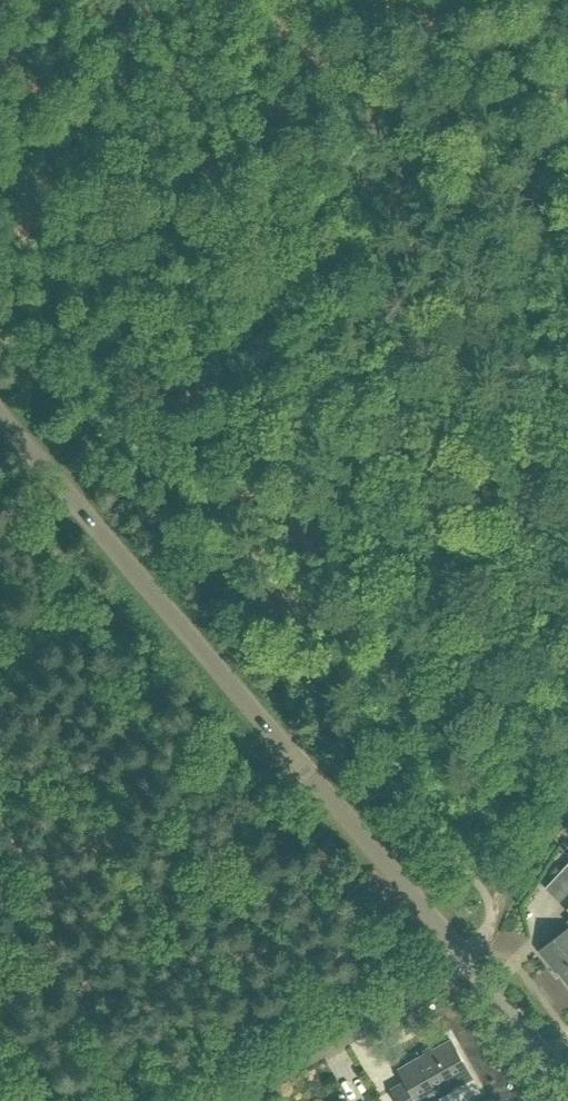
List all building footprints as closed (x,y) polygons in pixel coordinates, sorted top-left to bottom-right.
[(540,951),(551,965),(553,963),(567,983),(567,929),(540,951)] [(399,1100),(431,1100),(473,1078),(452,1041),(400,1070),(406,1082),(392,1089),(399,1100)]
